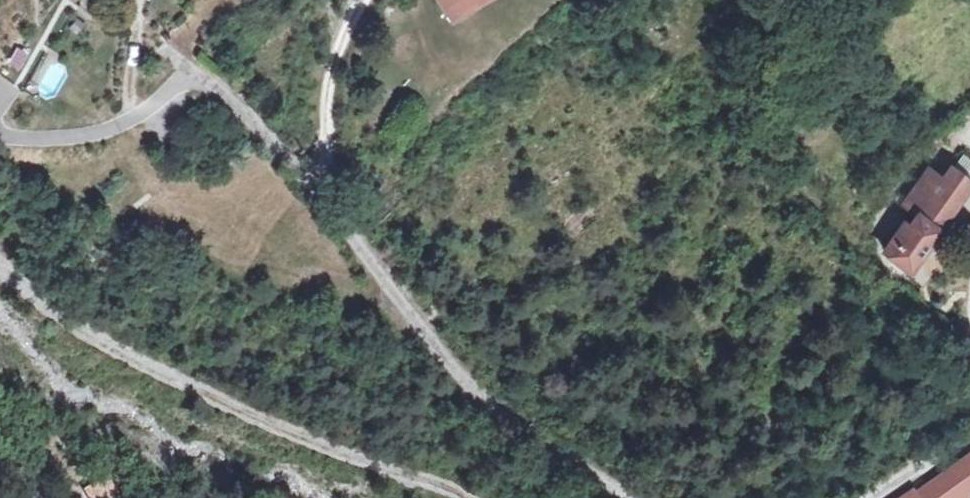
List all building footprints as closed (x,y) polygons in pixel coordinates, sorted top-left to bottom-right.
[(416,5),(435,31),(454,16),(466,27),(497,5),(493,0),(423,0),(416,5)] [(466,27),(454,16),(435,31),(443,43),(466,27)] [(947,170),(964,180),(969,170),(969,166),(955,157),(947,170)] [(906,230),(899,226),(880,258),(909,276),(967,181),(964,180),(947,170),(944,168),(936,181),(930,190),(917,182),(900,210),(913,218),(906,230)] [(923,173),(917,182),(930,190),(936,181),(923,173)] [(912,490),(901,497),(954,497),(969,486),(969,451),(925,482),(912,490)]
